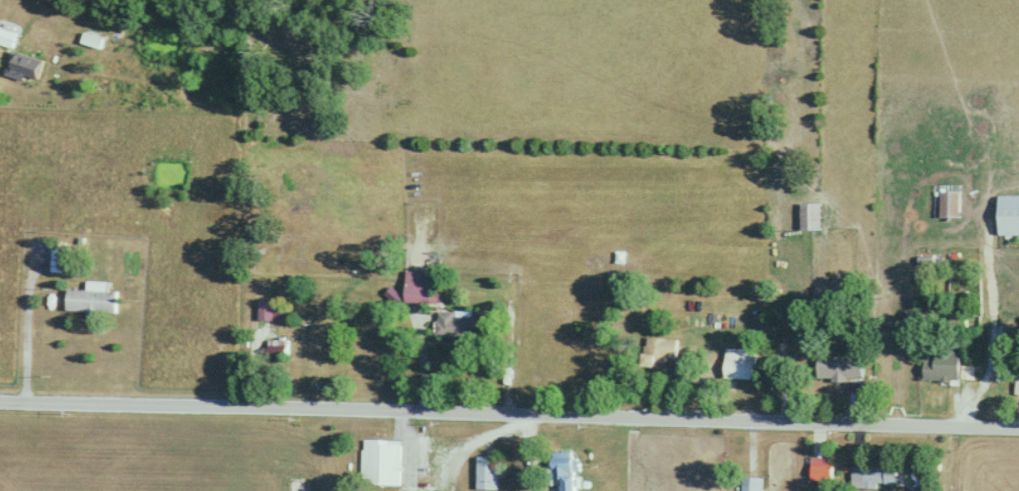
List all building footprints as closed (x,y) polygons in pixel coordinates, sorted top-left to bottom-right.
[(12,48),(17,33),(0,27),(0,43),(12,48)] [(49,62),(11,51),(5,70),(43,81),(49,62)] [(959,219),(959,192),(939,192),(939,219),(959,219)] [(997,197),(997,237),(1018,237),(1018,197),(997,197)] [(820,204),(799,204),(799,231),(820,231),(820,204)] [(52,272),(70,272),(71,247),(52,246),(52,272)] [(407,302),(432,302),(432,271),(407,271),(407,302)] [(88,311),(88,317),(99,318),(99,311),(118,312),(119,291),(107,291),(108,282),(89,282),(89,290),(69,289),(68,310),(88,311)] [(274,299),(259,299),(259,320),(274,320),(274,299)] [(435,335),(486,335),(486,314),(435,314),(435,335)] [(288,340),(269,340),(268,356),(288,357),(288,340)] [(755,380),(755,349),(723,349),(723,380),(755,380)] [(973,383),(974,365),(947,364),(948,351),(923,350),(923,381),(973,383)] [(816,381),(860,381),(860,356),(816,356),(816,381)] [(400,485),(401,440),(361,440),(361,485),(400,485)] [(549,453),(549,485),(559,484),(559,490),(573,490),(572,453),(549,453)] [(497,457),(475,457),(475,490),(497,490),(497,457)] [(832,465),(810,465),(810,482),(832,482),(832,465)] [(860,489),(896,489),(896,467),(860,467),(860,489)] [(760,478),(740,479),(741,490),(760,490),(760,478)]
